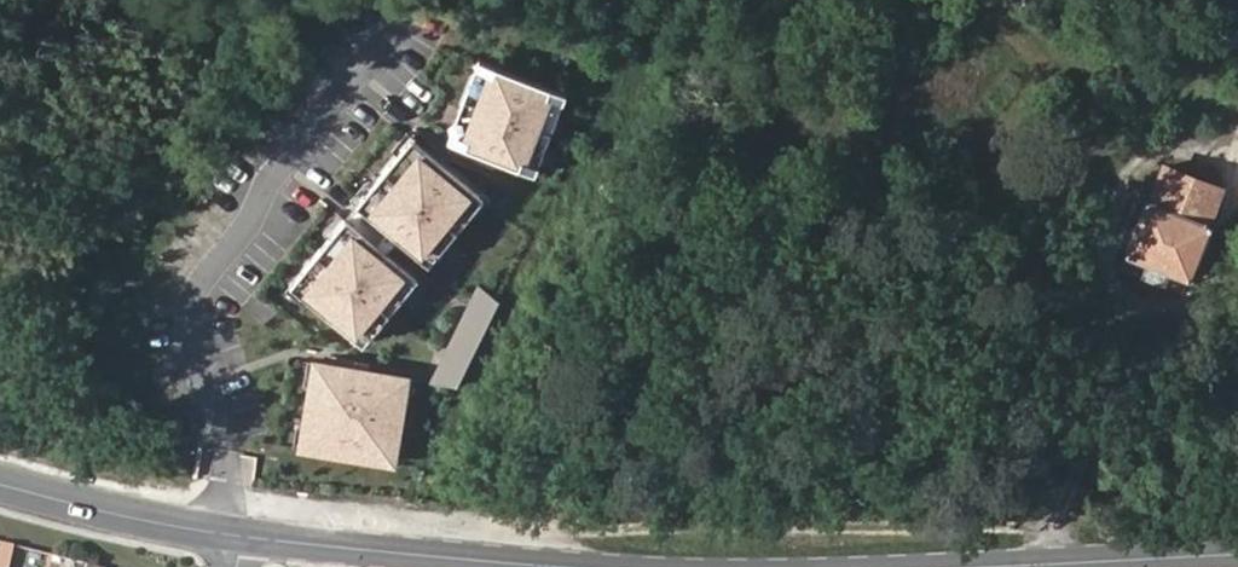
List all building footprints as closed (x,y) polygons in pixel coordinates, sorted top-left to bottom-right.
[(933,0),(899,0),(889,24),(930,41),(944,5),(933,0)] [(572,97),(487,62),(454,141),(540,176),(572,97)] [(491,195),(420,137),(365,202),(437,261),(491,195)] [(1124,254),(1189,279),(1225,185),(1161,158),(1124,254)] [(424,280),(352,221),(298,287),(369,345),(424,280)] [(412,379),(321,364),(307,448),(398,463),(412,379)]
